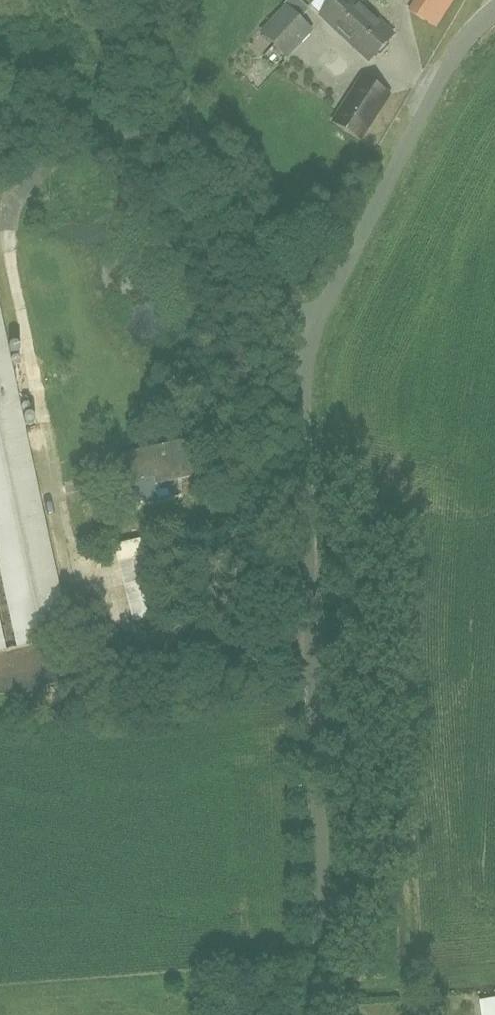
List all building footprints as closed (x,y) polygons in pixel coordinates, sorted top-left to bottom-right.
[(369,61),(389,38),(346,0),(338,0),(321,19),(369,61)] [(415,15),(435,27),(451,0),(424,0),(415,15)] [(297,17),(274,45),(292,60),(315,32),(297,17)] [(368,87),(341,132),(360,144),(388,99),(368,87)] [(24,649),(74,638),(0,302),(0,540),(24,649)] [(157,486),(194,478),(186,442),(124,454),(129,479),(154,474),(157,486)] [(134,622),(164,615),(150,555),(161,552),(157,537),(115,547),(134,622)] [(484,999),(486,1014),(494,1014),(494,997),(484,999)]
